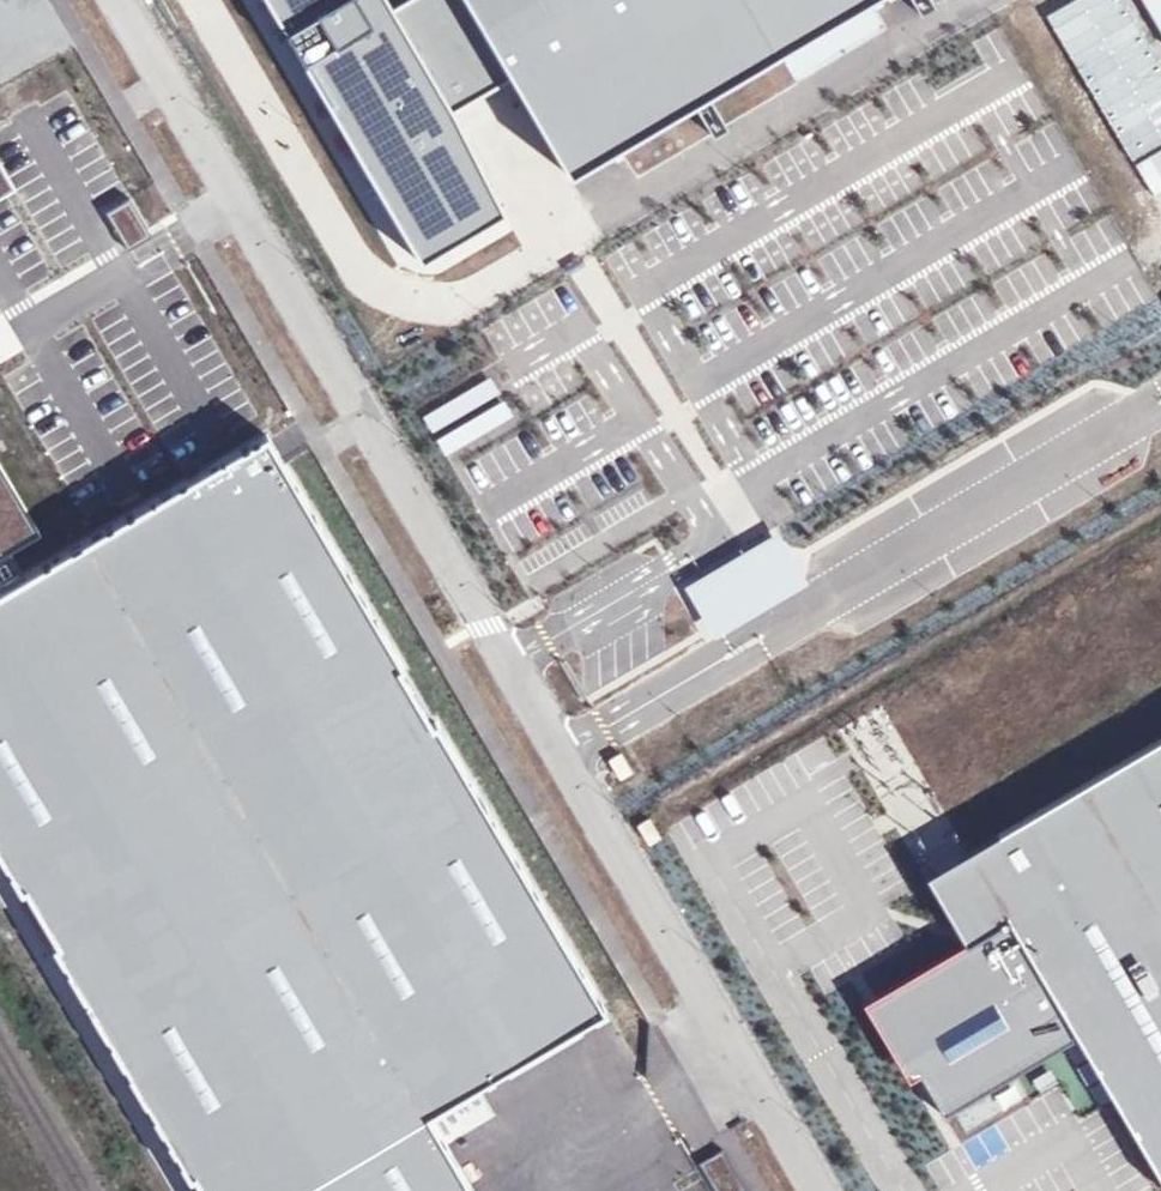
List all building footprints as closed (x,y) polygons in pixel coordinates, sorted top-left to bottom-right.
[(420,241),(498,196),(438,93),(506,54),(473,0),(279,0),(420,241)] [(506,54),(567,155),(830,0),(473,0),(506,54)] [(268,438),(53,559),(0,469),(0,827),(204,1190),(472,1190),(424,1103),(604,1008),(268,438)] [(897,993),(969,1108),(1099,1027),(1160,1127),(1160,738),(988,846),(1030,912),(897,993)] [(619,755),(608,763),(621,780),(632,772),(619,755)] [(649,821),(637,828),(649,846),(660,839),(649,821)]
